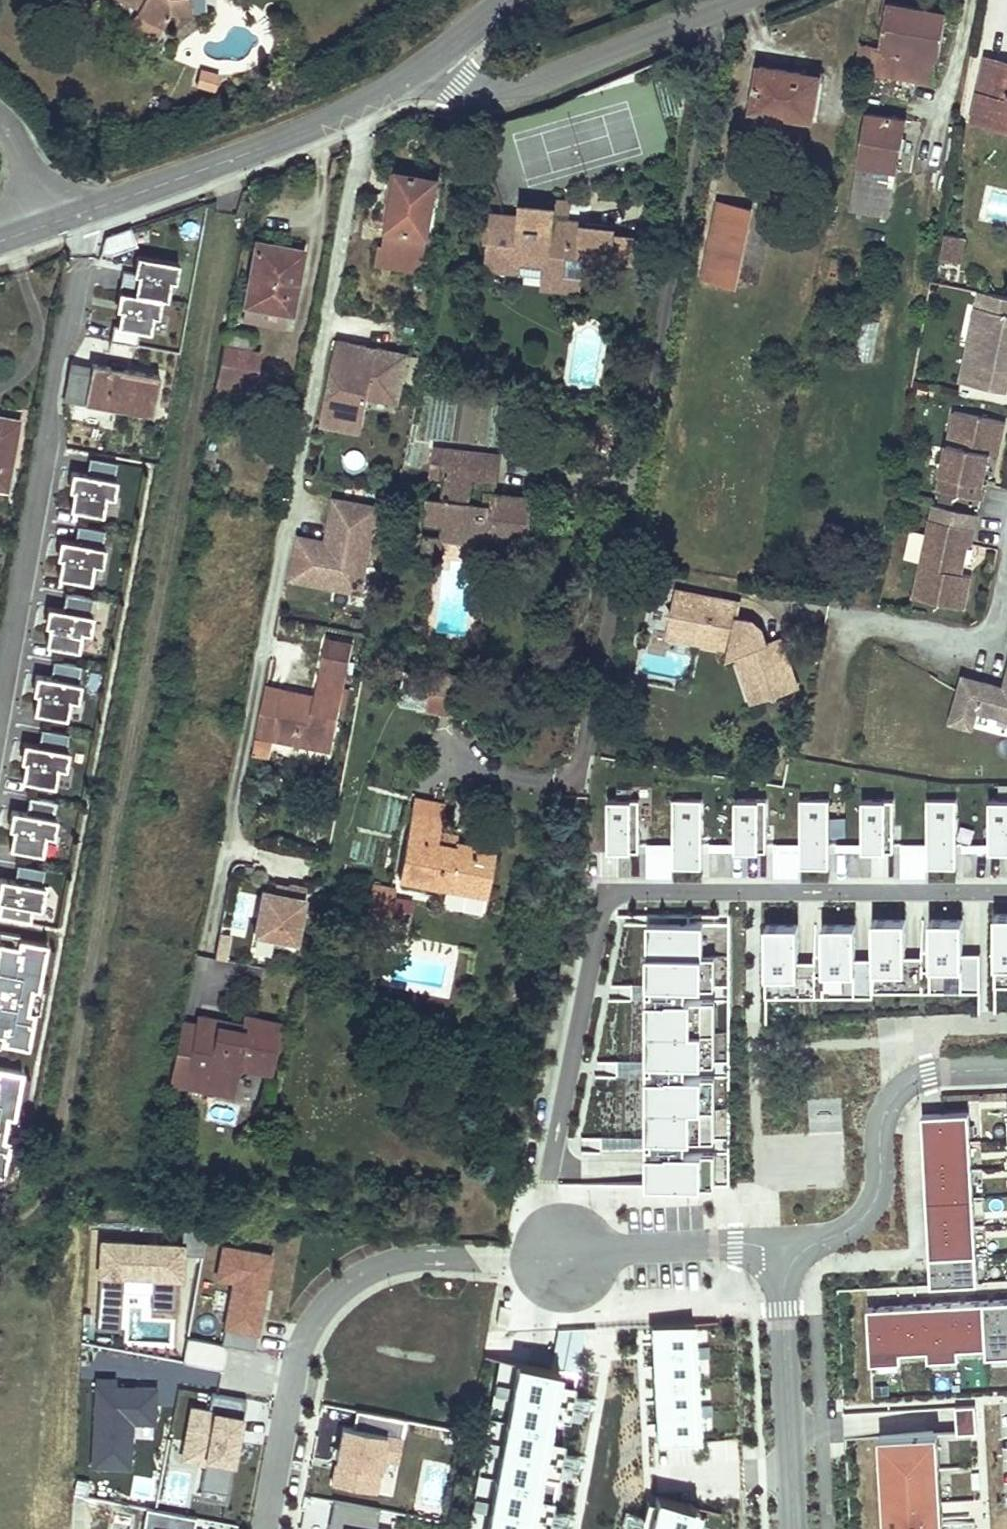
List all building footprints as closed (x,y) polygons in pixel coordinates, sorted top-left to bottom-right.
[(137,6),(135,9),(166,23),(170,15),(193,14),(192,0),(126,0),(137,6)] [(928,11),(887,3),(879,47),(871,46),(867,71),(931,82),(935,57),(940,58),(947,20),(927,16),(928,11)] [(160,37),(166,23),(135,9),(129,22),(160,37)] [(948,14),(928,11),(927,16),(947,20),(948,14)] [(985,58),(972,119),(1006,127),(1006,63),(985,58)] [(801,73),(759,66),(752,109),(812,119),(817,81),(800,79),(801,73)] [(199,72),(195,87),(218,94),(222,78),(199,72)] [(819,76),(801,73),(800,79),(817,81),(819,76)] [(850,211),(890,218),(906,120),(866,113),(850,211)] [(426,237),(438,179),(397,171),(387,229),(426,237)] [(553,206),(552,212),(568,213),(569,203),(553,201),(553,206)] [(523,218),(494,214),(493,228),(487,228),(486,241),(492,241),(489,267),(519,271),(520,261),(547,264),(546,272),(566,275),(569,255),(582,257),(633,263),(636,237),(614,234),(615,230),(567,224),(551,222),(552,212),(553,206),(524,203),(523,218)] [(735,285),(751,209),(720,203),(702,277),(735,285)] [(136,247),(129,229),(103,238),(100,254),(109,256),(136,247)] [(421,274),(426,237),(387,229),(384,245),(379,244),(375,265),(421,274)] [(944,234),(939,259),(960,263),(965,239),(944,234)] [(291,249),(256,243),(242,321),(283,327),(286,312),(291,313),(297,281),(286,279),(291,249)] [(297,281),(302,251),(291,249),(286,279),(297,281)] [(566,275),(546,272),(545,288),(578,291),(582,257),(569,255),(566,275)] [(175,281),(178,263),(136,256),(133,273),(122,271),(119,291),(161,299),(167,300),(170,281),(175,281)] [(978,290),(974,306),(981,308),(973,342),(966,341),(957,380),(1004,391),(1006,379),(1006,297),(978,290)] [(150,333),(153,316),(158,317),(161,299),(119,291),(116,309),(120,310),(117,326),(113,325),(110,341),(137,346),(139,331),(150,333)] [(981,308),(974,306),(966,341),(973,342),(981,308)] [(859,358),(873,359),(877,320),(863,318),(859,358)] [(254,338),(226,332),(223,346),(250,351),(254,338)] [(364,346),(335,340),(317,425),(345,430),(350,408),(363,410),(366,397),(396,403),(406,354),(375,348),(374,354),(363,351),(364,346)] [(250,351),(223,346),(217,377),(250,383),(254,384),(259,353),(250,351)] [(69,365),(63,401),(152,416),(160,376),(91,363),(90,368),(69,365)] [(250,383),(217,377),(214,392),(247,398),(250,383)] [(350,408),(345,430),(359,433),(363,410),(350,408)] [(1002,421),(951,410),(943,448),(938,467),(934,488),(979,498),(982,482),(979,481),(985,452),(995,454),(1002,421)] [(0,417),(0,424),(17,427),(18,420),(0,417)] [(5,490),(17,427),(0,424),(0,489),(5,490)] [(495,495),(499,456),(434,448),(431,475),(449,477),(447,498),(433,497),(430,521),(446,523),(466,525),(464,540),(485,543),(486,534),(529,539),(533,500),(495,495)] [(206,450),(203,468),(215,470),(217,461),(215,461),(216,452),(206,450)] [(112,498),(116,480),(113,479),(116,463),(89,458),(86,475),(71,472),(68,490),(72,490),(69,509),(101,515),(105,496),(112,498)] [(297,534),(289,578),(362,591),(377,506),(335,498),(327,540),(297,534)] [(971,528),(974,513),(929,503),(926,517),(971,528)] [(971,528),(926,517),(908,596),(959,607),(967,575),(957,572),(963,543),(967,544),(971,528)] [(446,523),(444,538),(464,540),(466,525),(446,523)] [(100,547),(104,530),(77,526),(74,542),(59,540),(55,557),(60,558),(56,577),(89,583),(92,564),(100,565),(103,548),(100,547)] [(442,558),(444,538),(427,537),(426,556),(442,558)] [(668,636),(684,639),(689,612),(681,611),(684,590),(681,589),(677,607),(669,611),(671,615),(668,636)] [(738,600),(684,590),(681,611),(689,612),(684,639),(729,648),(735,653),(750,699),(770,693),(774,694),(777,691),(796,685),(781,637),(765,642),(762,632),(755,629),(749,624),(745,617),(735,615),(738,600)] [(88,633),(91,615),(88,615),(91,598),(64,593),(61,610),(47,607),(43,625),(47,626),(44,645),(76,650),(80,632),(88,633)] [(750,618),(745,617),(749,624),(755,629),(762,632),(760,626),(750,618)] [(273,740),(331,751),(351,645),(325,640),(315,697),(282,691),(273,740)] [(980,711),(976,724),(998,730),(1002,717),(1006,719),(1006,656),(1002,676),(1005,677),(1002,687),(999,686),(978,681),(974,695),(954,690),(946,721),(967,727),(972,709),(980,711)] [(32,712),(64,718),(67,699),(75,701),(78,683),(76,683),(79,666),(52,661),(49,678),(34,675),(31,693),(35,694),(32,712)] [(467,677),(430,671),(427,689),(430,690),(435,691),(459,696),(464,696),(467,677)] [(958,675),(954,690),(974,695),(978,681),(958,675)] [(177,681),(164,679),(163,693),(175,694),(177,681)] [(273,740),(282,691),(265,688),(256,737),(273,740)] [(435,691),(430,690),(426,710),(455,716),(459,696),(435,691)] [(63,769),(67,751),(64,751),(67,734),(40,729),(37,746),(22,743),(19,761),(23,761),(20,780),(52,786),(55,767),(63,769)] [(993,792),(992,856),(1006,856),(1006,792),(993,792)] [(648,793),(614,793),(612,856),(647,857),(648,793)] [(771,794),(740,793),(740,857),(771,857),(771,794)] [(895,794),(865,793),(865,857),(894,857),(895,794)] [(835,796),(804,796),(803,869),(834,870),(835,796)] [(52,837),(55,819),(52,818),(55,802),(28,797),(25,813),(10,811),(7,829),(11,829),(8,848),(40,854),(44,835),(52,837)] [(960,797),(929,797),(928,870),(959,870),(960,797)] [(705,798),(678,798),(677,871),(704,872),(705,798)] [(445,805),(415,799),(400,877),(488,894),(496,850),(456,843),(456,847),(438,844),(440,832),(445,805)] [(456,843),(457,836),(440,832),(438,844),(456,847),(456,843)] [(735,851),(736,842),(710,838),(708,848),(735,851)] [(755,860),(713,858),(712,875),(754,877),(755,860)] [(43,887),(40,886),(43,870),(16,865),(13,881),(0,879),(0,917),(29,922),(31,907),(39,909),(43,887)] [(258,886),(249,932),(292,939),(302,887),(287,884),(286,886),(270,883),(269,888),(258,886)] [(397,888),(373,884),(371,892),(395,896),(397,888)] [(395,896),(371,892),(368,907),(392,912),(395,896)] [(392,912),(368,907),(366,915),(390,920),(392,912)] [(999,911),(999,984),(1006,984),(1006,912),(999,911)] [(980,917),(928,916),(928,989),(982,988),(980,917)] [(923,919),(871,919),(871,992),(925,991),(923,919)] [(734,1187),(736,922),(645,922),(645,1189),(734,1187)] [(809,922),(757,922),(757,995),(811,994),(809,922)] [(865,924),(813,923),(813,996),(867,995),(865,924)] [(17,939),(18,936),(0,932),(0,943),(16,946),(17,939)] [(31,988),(37,989),(45,944),(17,939),(16,946),(0,943),(0,1035),(0,1036),(0,1042),(27,1047),(33,1012),(27,1011),(31,988)] [(38,1013),(42,990),(37,989),(31,988),(27,1011),(33,1012),(38,1013)] [(245,1022),(201,1014),(200,1023),(189,1081),(232,1089),(237,1062),(270,1069),(279,1021),(246,1015),(245,1022)] [(200,1023),(182,1019),(171,1078),(189,1081),(200,1023)] [(6,1116),(13,1117),(21,1071),(0,1068),(0,1174),(3,1175),(9,1139),(2,1138),(6,1116)] [(969,1106),(925,1109),(935,1281),(978,1279),(969,1106)] [(14,1140),(18,1118),(13,1117),(6,1116),(2,1138),(9,1139),(14,1140)] [(643,1135),(584,1136),(585,1160),(615,1159),(615,1153),(643,1152),(643,1135)] [(185,1238),(100,1233),(99,1271),(183,1276),(185,1238)] [(275,1251),(223,1241),(216,1276),(233,1279),(224,1324),(259,1331),(275,1251)] [(870,1302),(873,1362),(902,1362),(902,1345),(929,1344),(929,1359),(959,1357),(959,1341),(986,1340),(986,1355),(1006,1354),(1006,1294),(870,1302)] [(694,1331),(648,1332),(652,1449),(698,1448),(694,1331)] [(190,1337),(186,1360),(224,1366),(228,1344),(190,1337)] [(485,1528),(527,1528),(558,1373),(518,1365),(485,1528)] [(117,1375),(96,1374),(90,1465),(132,1467),(135,1420),(156,1421),(158,1385),(116,1382),(117,1375)] [(213,1405),(190,1401),(179,1457),(204,1462),(205,1455),(210,1456),(235,1461),(248,1397),(217,1391),(214,1403),(213,1405)] [(977,1402),(956,1404),(958,1428),(978,1427),(977,1402)] [(366,1422),(343,1421),(332,1480),(379,1489),(385,1454),(398,1457),(402,1433),(389,1430),(387,1428),(366,1422)] [(882,1430),(887,1528),(946,1528),(939,1427),(882,1430)] [(235,1461),(210,1456),(202,1495),(228,1500),(235,1461)] [(91,1479),(76,1477),(74,1489),(89,1491),(91,1479)] [(715,1509),(654,1494),(645,1528),(710,1528),(715,1509)] [(148,1506),(144,1528),(193,1528),(196,1515),(148,1506)]
